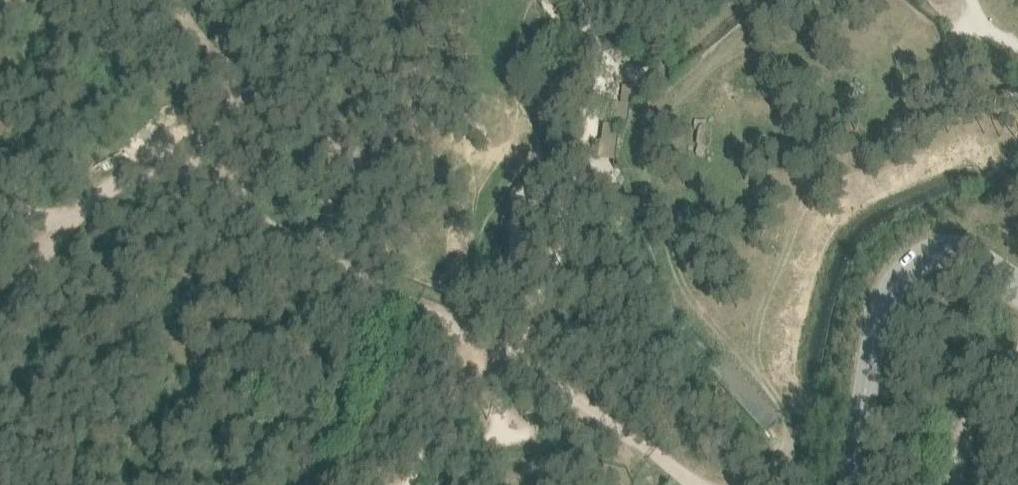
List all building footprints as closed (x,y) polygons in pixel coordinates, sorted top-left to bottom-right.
[(662,77),(663,72),(655,70),(643,87),(634,87),(621,86),(620,104),(615,103),(613,126),(604,126),(602,141),(600,158),(608,159),(612,159),(616,160),(618,135),(630,122),(632,106),(644,96),(649,85),(662,77)]
